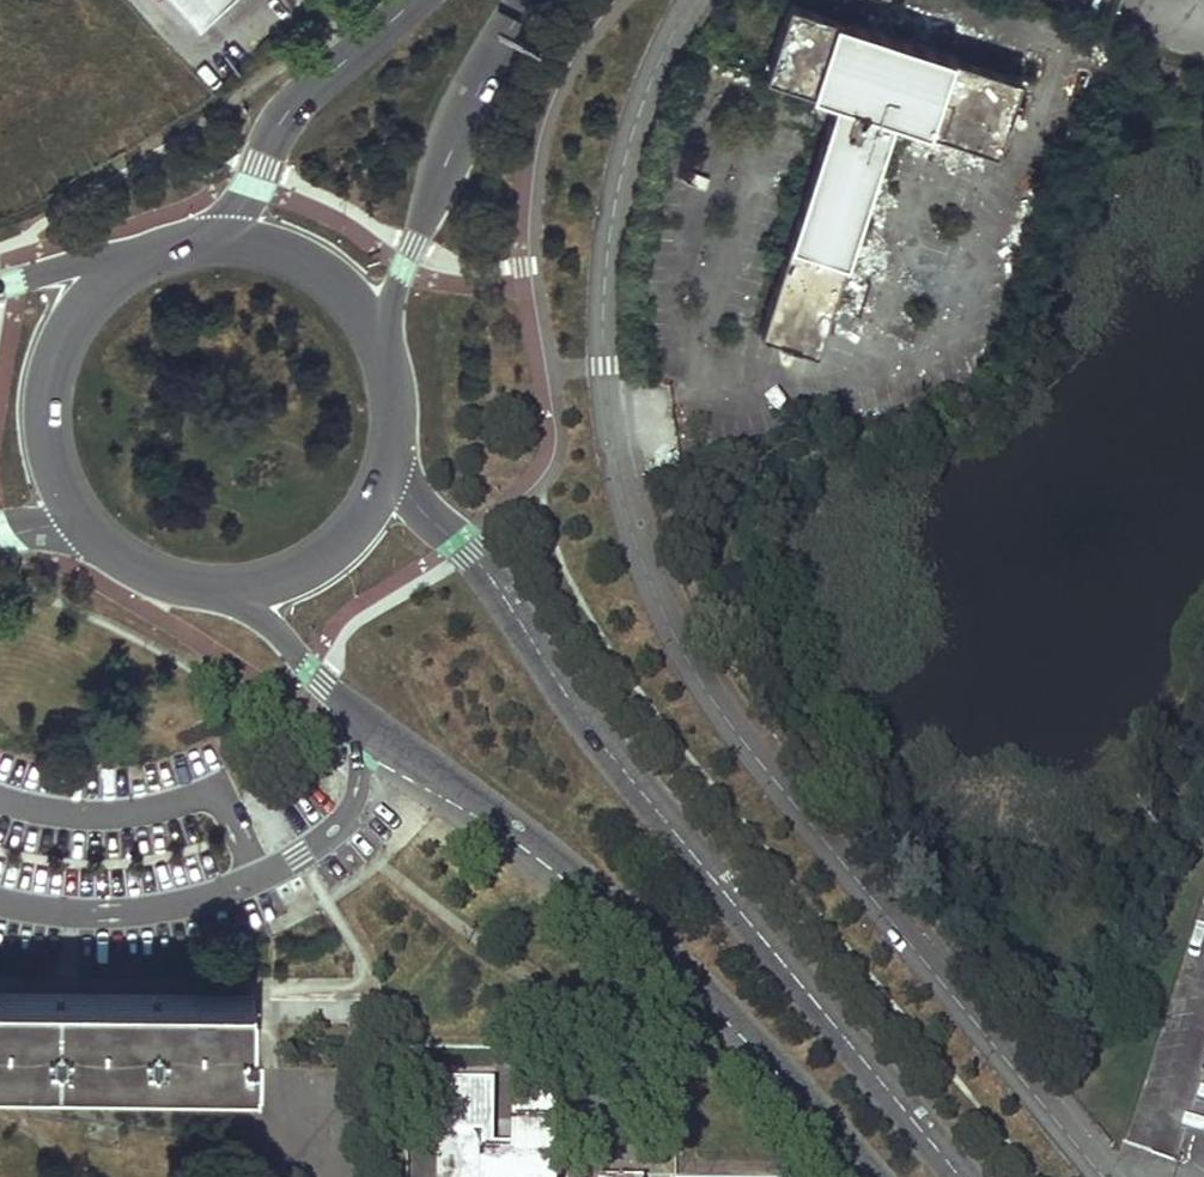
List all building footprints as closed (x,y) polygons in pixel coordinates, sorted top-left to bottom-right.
[(198,27),(227,0),(171,0),(198,27)] [(809,9),(786,2),(763,74),(812,91),(832,98),(828,109),(825,118),(757,331),(814,350),(828,307),(839,272),(890,117),(993,150),(1017,77),(938,51),(809,9)] [(832,98),(812,91),(811,97),(811,104),(813,110),(817,114),(820,116),(825,118),(828,109),(832,98)] [(247,996),(0,994),(0,1067),(253,1068),(253,1034),(248,1034),(247,996)] [(556,1079),(511,1077),(511,1154),(481,1153),(480,1132),(435,1131),(435,1176),(556,1176),(556,1079)]
